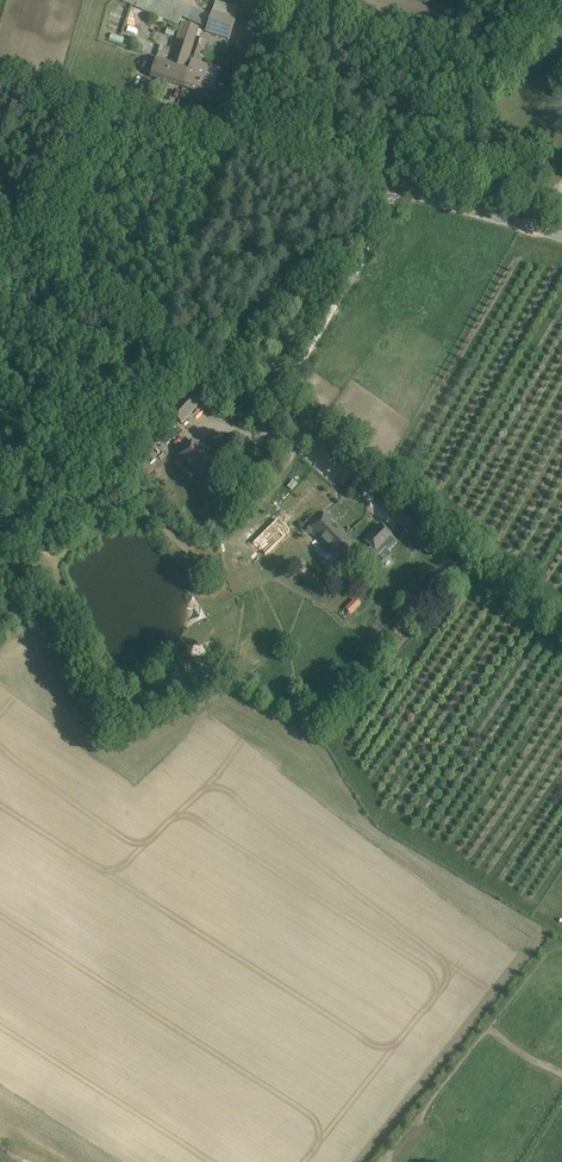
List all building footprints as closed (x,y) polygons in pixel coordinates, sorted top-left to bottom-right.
[(174,0),(173,0),(125,0),(179,24),(182,17),(204,27),(208,16),(174,0)] [(235,19),(212,12),(206,32),(229,40),(235,19)] [(188,70),(185,68),(198,28),(182,23),(169,63),(166,62),(168,56),(158,52),(150,77),(183,87),(188,70)] [(191,61),(188,70),(183,87),(210,96),(219,70),(191,61)] [(192,390),(170,413),(182,423),(203,400),(192,390)] [(192,440),(184,449),(177,457),(184,463),(185,462),(199,474),(211,461),(197,448),(199,447),(192,440)] [(326,513),(317,522),(309,530),(321,541),(336,557),(351,543),(345,537),(346,536),(332,522),(333,521),(326,513)] [(418,523),(413,517),(403,527),(408,533),(418,523)] [(289,532),(277,520),(253,543),(266,556),(289,532)] [(380,525),(365,540),(376,551),(383,545),(388,551),(397,543),(391,537),(391,536),(380,525)] [(424,549),(435,539),(428,532),(418,543),(424,549)] [(400,594),(415,578),(405,569),(390,586),(400,594)] [(351,614),(360,604),(355,599),(345,608),(351,614)]
